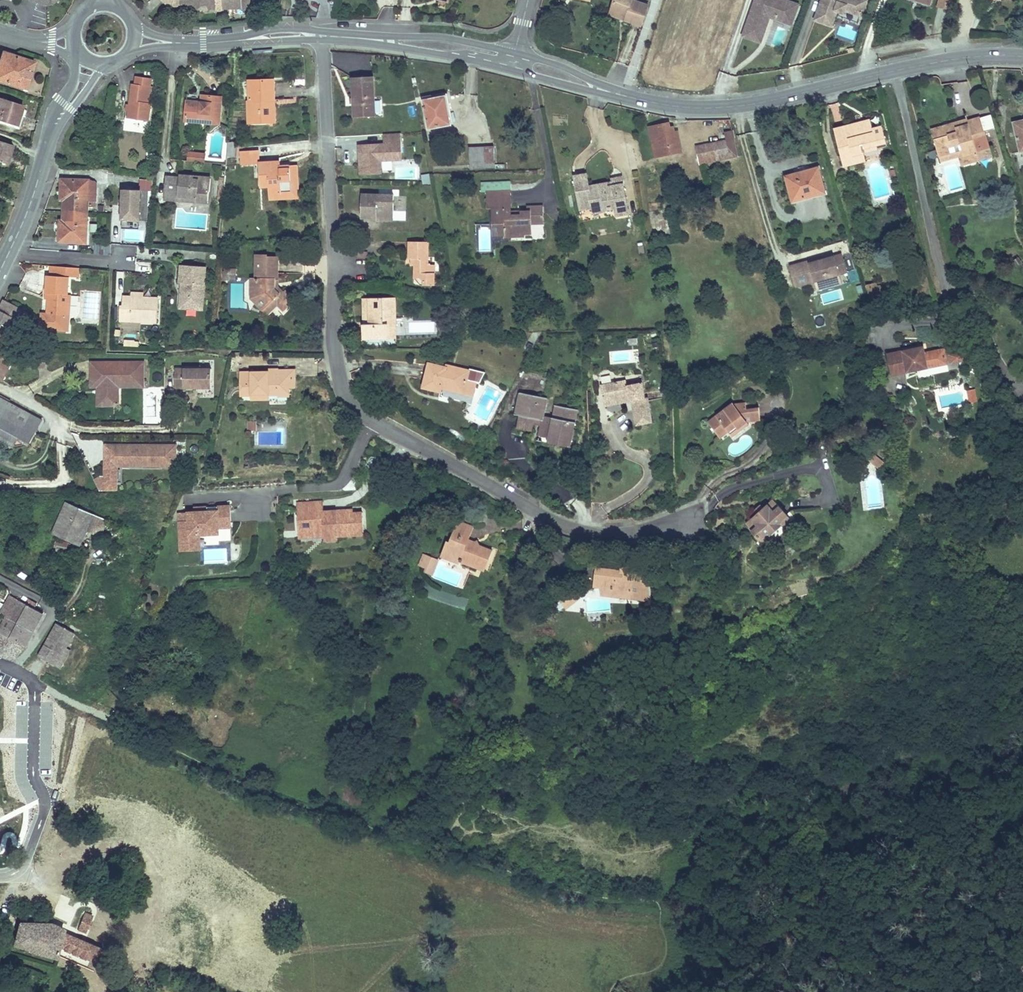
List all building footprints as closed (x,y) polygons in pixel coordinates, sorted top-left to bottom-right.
[(170,4),(173,6),(181,5),(181,9),(250,8),(250,0),(166,0),(170,4)] [(610,15),(642,26),(648,5),(633,0),(615,0),(610,15)] [(744,32),(762,38),(771,13),(787,18),(793,0),(755,0),(744,32)] [(787,18),(793,21),(800,0),(799,0),(793,0),(787,18)] [(861,16),(866,0),(865,0),(822,0),(815,19),(832,25),(837,11),(843,13),(845,10),(861,16)] [(949,11),(953,0),(940,0),(938,8),(949,11)] [(0,64),(0,80),(27,89),(35,62),(16,56),(15,58),(3,55),(0,64)] [(132,83),(128,118),(149,121),(152,103),(149,103),(146,102),(148,85),(151,86),(152,78),(136,76),(135,84),(132,83)] [(353,77),(355,117),(375,116),(373,76),(353,77)] [(249,100),(249,123),(270,122),(270,100),(275,100),(275,80),(250,80),(250,100),(249,100)] [(187,101),(186,120),(220,123),(222,97),(209,95),(208,102),(202,102),(187,101)] [(424,100),(429,129),(452,124),(446,96),(424,100)] [(20,127),(23,116),(21,115),(24,105),(0,98),(0,120),(20,127)] [(932,130),(940,158),(950,155),(948,147),(961,144),(963,151),(967,165),(992,158),(981,118),(968,122),(969,125),(960,128),(959,123),(932,130)] [(882,126),(873,129),(871,120),(865,121),(866,126),(859,128),(858,123),(834,129),(844,166),(861,161),(859,153),(864,152),(863,147),(877,144),(878,148),(888,146),(882,126)] [(1020,152),(1022,151),(1022,121),(1014,123),(1020,152)] [(651,127),(657,157),(683,151),(678,132),(675,132),(674,127),(671,128),(670,123),(665,124),(651,127)] [(734,130),(725,132),(728,147),(731,158),(738,157),(735,139),(736,137),(734,130)] [(357,141),(359,174),(384,172),(383,169),(393,168),(392,159),(403,159),(401,131),(382,132),(383,140),(357,141)] [(8,164),(14,145),(0,141),(0,161),(8,164)] [(229,142),(227,157),(237,156),(239,141),(229,142)] [(471,148),(472,162),(479,162),(479,168),(495,167),(495,147),(471,148)] [(728,147),(698,153),(700,165),(731,158),(728,147)] [(187,150),(187,160),(205,161),(206,151),(187,150)] [(241,151),(242,164),(259,164),(260,186),(269,186),(269,192),(270,192),(292,191),(292,181),(298,181),(297,166),(291,166),(291,165),(281,165),(275,166),(275,162),(259,163),(259,150),(241,151)] [(950,155),(940,158),(941,162),(961,156),(963,166),(967,165),(963,151),(950,155)] [(787,177),(793,201),(825,193),(819,168),(787,177)] [(197,176),(196,178),(194,178),(194,176),(180,174),(180,177),(166,176),(164,197),(179,198),(179,194),(195,195),(195,199),(208,201),(209,191),(210,190),(211,177),(197,176)] [(575,176),(580,206),(592,204),(592,207),(593,213),(606,211),(606,209),(609,209),(609,210),(613,209),(613,208),(616,207),(617,215),(629,213),(624,185),(612,187),(612,183),(589,187),(587,174),(575,176)] [(65,200),(64,210),(88,211),(88,200),(91,200),(90,206),(96,206),(96,189),(97,189),(96,183),(92,180),(62,179),(62,191),(65,191),(65,200)] [(270,192),(271,199),(298,197),(298,181),(292,181),(292,191),(270,192)] [(124,189),(122,219),(148,220),(149,190),(124,189)] [(487,192),(487,208),(492,208),(493,235),(505,234),(505,237),(512,237),(515,232),(523,232),(525,233),(532,233),(532,223),(531,216),(544,215),(544,206),(527,207),(527,212),(521,212),(521,215),(511,216),(511,213),(510,204),(501,204),(501,191),(487,192)] [(510,191),(501,191),(501,204),(510,204),(510,191)] [(164,197),(164,199),(208,203),(208,201),(195,199),(195,195),(179,194),(179,198),(164,197)] [(394,217),(395,195),(362,195),(361,218),(377,218),(378,218),(378,216),(394,217)] [(61,229),(60,241),(87,243),(88,211),(64,210),(64,220),(64,229),(61,229)] [(112,235),(111,244),(124,244),(124,236),(112,235)] [(410,242),(410,259),(416,259),(415,283),(421,285),(435,285),(435,265),(429,265),(429,257),(429,242),(410,242)] [(96,243),(96,254),(111,255),(111,244),(96,243)] [(275,288),(275,279),(279,279),(279,257),(267,256),(268,255),(256,254),(256,278),(251,278),(251,290),(259,299),(255,303),(262,310),(273,299),(278,303),(284,297),(275,288)] [(797,287),(848,272),(843,255),(810,264),(810,262),(791,267),(797,287)] [(187,300),(186,306),(198,307),(199,296),(204,297),(206,267),(181,265),(180,283),(184,283),(184,290),(182,289),(181,299),(187,300)] [(49,294),(48,314),(67,316),(68,295),(69,277),(79,277),(80,268),(52,266),(52,276),(48,275),(46,293),(49,294)] [(279,279),(275,279),(275,288),(284,297),(278,303),(284,310),(295,299),(286,291),(284,292),(278,286),(279,279)] [(867,285),(870,300),(881,298),(880,296),(878,286),(877,282),(867,285)] [(259,299),(251,290),(251,298),(255,303),(259,299)] [(204,297),(199,296),(198,307),(186,306),(187,300),(181,299),(180,308),(203,310),(204,297)] [(131,311),(130,321),(158,322),(158,298),(144,297),(144,300),(131,300),(131,297),(123,297),(123,310),(131,311)] [(273,299),(262,310),(267,314),(278,303),(273,299)] [(364,299),(365,338),(396,337),(395,299),(364,299)] [(0,309),(0,341),(2,342),(12,320),(21,324),(27,311),(5,300),(0,309)] [(923,347),(889,354),(893,375),(918,370),(921,387),(934,384),(932,374),(931,367),(928,368),(925,353),(923,347)] [(947,364),(944,349),(925,353),(928,368),(931,367),(947,364)] [(23,352),(24,367),(36,367),(36,351),(23,352)] [(47,351),(36,351),(36,367),(48,367),(47,351)] [(0,380),(5,371),(8,372),(13,363),(0,357),(0,379),(0,380)] [(92,363),(92,386),(99,386),(98,405),(113,405),(113,386),(119,386),(143,386),(143,363),(92,363)] [(429,363),(423,388),(441,392),(442,388),(443,385),(465,390),(464,393),(473,396),(477,382),(468,380),(470,370),(447,365),(446,367),(429,363)] [(212,388),(212,369),(175,368),(175,387),(212,388)] [(290,397),(290,388),(290,378),(296,378),(296,369),(279,369),(278,369),(279,374),(269,374),(269,371),(241,371),(241,396),(252,396),(253,396),(253,394),(269,394),(269,396),(270,396),(279,395),(279,397),(290,397)] [(5,371),(0,380),(4,381),(8,372),(5,371)] [(601,384),(605,403),(626,399),(625,395),(629,395),(630,402),(632,401),(633,410),(650,406),(648,397),(646,398),(643,382),(628,385),(627,380),(601,384)] [(443,385),(442,388),(464,393),(465,390),(443,385)] [(967,389),(969,402),(978,401),(976,387),(967,389)] [(544,416),(548,397),(521,392),(516,414),(520,415),(543,419),(542,425),(540,436),(550,438),(571,442),(578,409),(556,405),(554,417),(544,416)] [(626,399),(605,403),(605,406),(630,402),(629,395),(625,395),(626,399)] [(24,428),(2,416),(10,402),(0,397),(0,438),(14,446),(19,437),(24,428)] [(24,428),(19,437),(30,443),(35,434),(43,420),(10,402),(2,416),(24,428)] [(733,403),(708,422),(719,436),(728,430),(729,432),(737,426),(739,428),(748,422),(761,420),(759,407),(753,408),(747,409),(746,406),(736,407),(734,404),(733,403)] [(637,426),(639,425),(637,416),(651,413),(650,406),(633,410),(637,426)] [(637,416),(639,425),(653,423),(651,413),(637,416)] [(543,419),(520,415),(518,428),(533,431),(535,423),(542,425),(543,419)] [(737,426),(729,432),(733,437),(749,424),(748,422),(739,428),(737,426)] [(728,430),(719,436),(721,438),(729,432),(728,430)] [(571,442),(550,438),(549,443),(570,447),(571,442)] [(176,460),(176,446),(150,446),(150,454),(145,454),(145,450),(123,450),(123,446),(106,446),(106,448),(108,448),(108,461),(106,461),(106,466),(129,466),(129,469),(162,469),(162,460),(176,460)] [(876,456),(871,462),(880,469),(884,463),(876,456)] [(176,460),(162,460),(162,469),(176,469),(176,460)] [(746,524),(762,542),(767,542),(771,539),(771,534),(769,531),(778,523),(781,525),(786,526),(789,523),(789,518),(773,500),(763,509),(757,515),(746,524)] [(67,502),(53,534),(80,546),(94,514),(67,502)] [(320,514),(319,504),(297,505),(299,537),(324,535),(324,539),(338,538),(355,537),(354,529),(364,528),(363,514),(354,515),(353,511),(336,513),(336,516),(324,517),(320,514)] [(230,505),(208,506),(208,510),(194,511),(189,511),(189,520),(180,521),(180,540),(190,539),(190,534),(200,533),(219,533),(219,527),(231,527),(230,505)] [(754,511),(757,515),(763,509),(760,506),(754,511)] [(447,541),(442,556),(460,563),(461,561),(474,566),(482,562),(484,557),(490,559),(493,550),(480,546),(475,548),(472,541),(469,540),(474,527),(458,521),(452,536),(454,536),(452,542),(447,541)] [(769,531),(771,534),(781,525),(778,523),(769,531)] [(364,528),(354,529),(355,537),(364,536),(364,528)] [(200,533),(190,534),(190,539),(180,540),(181,549),(201,549),(201,545),(200,533)] [(435,573),(439,557),(421,553),(417,568),(435,573)] [(482,562),(474,566),(486,570),(490,559),(484,557),(482,562)] [(647,583),(647,575),(632,573),(633,563),(624,562),(623,572),(621,572),(595,569),(593,587),(600,587),(601,595),(612,593),(612,596),(629,594),(629,598),(641,596),(641,599),(651,598),(650,584),(647,583)] [(575,590),(570,593),(576,600),(580,597),(575,590)] [(570,593),(560,601),(566,608),(576,600),(570,593)] [(33,632),(43,613),(20,600),(10,619),(12,620),(33,632)] [(5,634),(12,620),(10,619),(6,617),(0,628),(0,632),(5,634)] [(26,646),(33,632),(12,620),(5,634),(10,637),(18,641),(26,646)] [(75,632),(57,623),(40,656),(52,663),(53,660),(58,663),(66,650),(75,632)] [(5,634),(0,632),(0,656),(4,657),(6,655),(18,641),(10,637),(5,634)] [(26,646),(18,641),(6,655),(13,659),(26,646)] [(70,652),(66,650),(58,663),(53,660),(52,663),(62,668),(70,652)] [(85,913),(79,929),(85,932),(87,927),(88,928),(91,921),(90,921),(92,916),(85,913)] [(20,923),(14,945),(57,956),(59,945),(90,959),(92,955),(100,959),(104,949),(64,932),(64,929),(52,924),(20,923)] [(26,973),(21,986),(35,991),(40,978),(26,973)]
